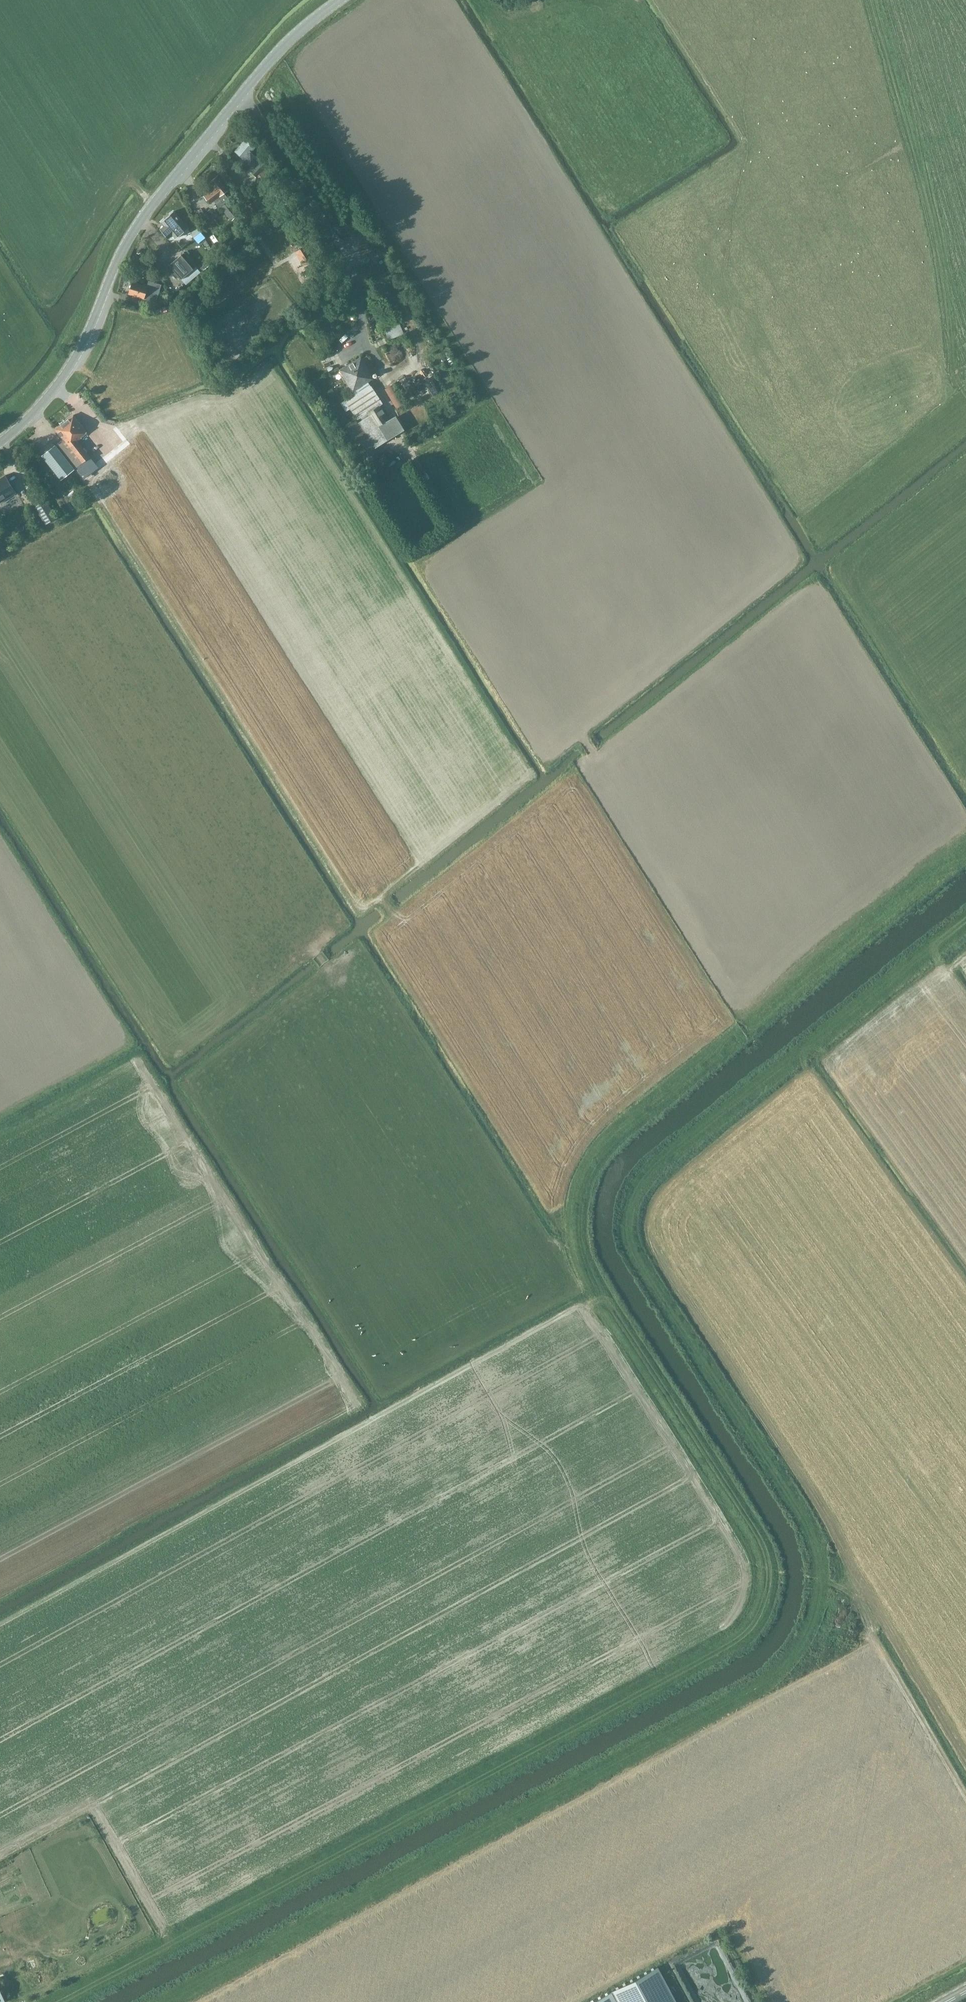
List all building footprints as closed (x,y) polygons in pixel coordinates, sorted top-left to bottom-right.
[(209,150),(213,143),(208,140),(204,148),(209,150)] [(251,166),(258,158),(251,152),(255,148),(246,140),(236,151),(245,158),(244,160),(251,166)] [(276,173),(269,167),(262,160),(251,170),(257,178),(260,175),(266,182),(276,173)] [(224,192),(229,188),(219,175),(210,183),(214,188),(204,195),(211,203),(214,200),(219,207),(220,207),(230,219),(239,213),(229,200),(224,192)] [(213,222),(218,219),(211,209),(207,211),(213,222)] [(175,240),(188,230),(174,214),(161,224),(163,226),(160,228),(168,238),(172,236),(175,240)] [(356,237),(353,243),(364,248),(367,242),(356,237)] [(304,268),(316,261),(306,244),(294,251),(304,268)] [(170,264),(169,265),(166,267),(176,279),(179,276),(181,279),(196,266),(184,252),(181,254),(180,255),(170,264)] [(129,294),(156,302),(162,285),(149,281),(148,287),(133,282),(129,294)] [(308,281),(302,285),(305,290),(311,285),(308,281)] [(381,339),(371,345),(374,350),(384,344),(381,339)] [(361,358),(339,371),(354,396),(345,401),(359,422),(357,422),(356,421),(342,429),(367,467),(381,460),(374,448),(405,430),(396,415),(388,420),(379,406),(383,403),(371,385),(369,386),(367,382),(373,378),(370,373),(375,370),(367,356),(362,359),(361,358)] [(330,380),(339,375),(336,369),(326,374),(330,380)] [(385,389),(396,408),(405,403),(394,384),(385,389)] [(88,432),(75,415),(54,430),(62,441),(57,445),(76,469),(94,455),(80,439),(88,432)] [(55,445),(42,455),(61,480),(74,469),(55,445)] [(100,461),(92,466),(95,471),(103,466),(100,461)] [(0,480),(0,503),(17,492),(7,476),(0,480)] [(47,524),(56,518),(41,494),(31,499),(47,524)] [(0,505),(0,506),(3,511),(18,504),(15,498),(0,505)] [(612,1990),(618,2001),(676,2001),(657,1965),(612,1990)] [(704,1986),(711,1999),(708,2001),(709,2001),(714,2001),(725,2001),(720,1993),(719,1993),(715,1984),(709,1986),(708,1984),(704,1986)] [(612,1990),(589,2001),(618,2001),(612,1990)]
